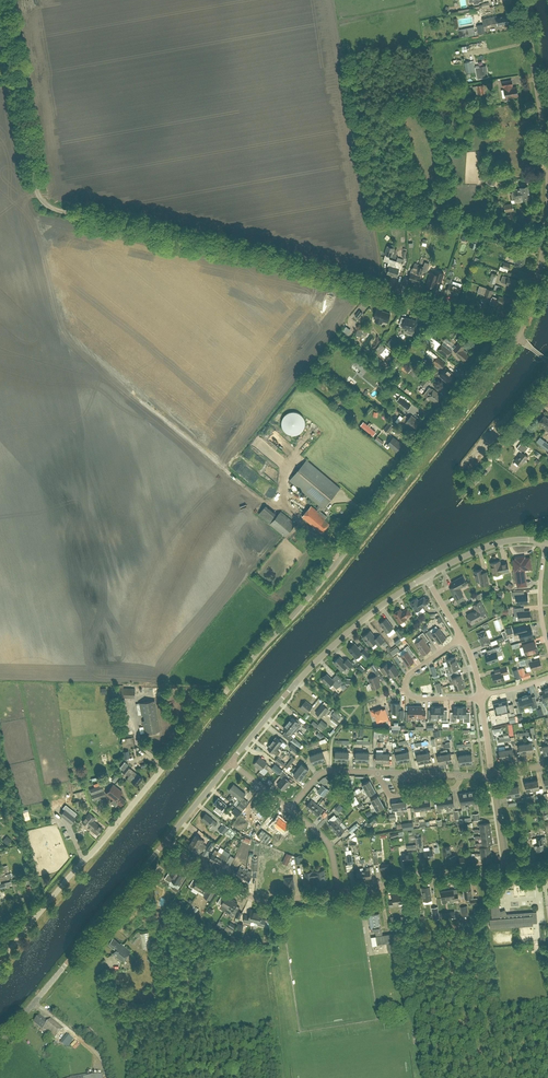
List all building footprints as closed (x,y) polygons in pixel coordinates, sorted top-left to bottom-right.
[(496,16),(483,19),(484,26),(488,25),(498,23),(498,25),(507,23),(506,16),(497,17),(496,16)] [(485,33),(484,24),(477,25),(478,34),(485,33)] [(466,36),(475,34),(474,28),(464,30),(466,36)] [(488,77),(488,73),(486,65),(475,67),(477,79),(488,77)] [(506,97),(518,95),(517,87),(512,88),(511,86),(510,85),(507,86),(507,81),(502,82),(503,87),(505,86),(506,89),(505,89),(506,97)] [(485,93),(484,85),(473,86),(474,91),(478,90),(479,94),(485,93)] [(495,185),(497,178),(491,175),(492,171),(491,170),(489,175),(488,177),(485,176),(484,180),(487,181),(486,181),(488,182),(488,183),(495,185)] [(524,199),(530,198),(528,186),(521,187),(521,188),(512,189),(513,192),(511,193),(512,200),(514,199),(515,202),(524,201),(524,199)] [(506,212),(514,210),(512,203),(504,205),(506,212)] [(387,245),(385,254),(392,257),(395,248),(387,245)] [(527,254),(516,250),(517,249),(512,248),(509,256),(515,259),(514,262),(516,262),(515,265),(522,268),(527,254)] [(398,258),(397,261),(392,275),(397,277),(399,271),(401,272),(404,264),(402,263),(404,260),(398,258)] [(387,273),(392,275),(397,261),(390,259),(389,263),(388,266),(389,266),(388,268),(389,268),(387,273)] [(414,282),(418,283),(420,278),(421,278),(423,271),(426,271),(429,263),(425,262),(424,266),(423,266),(422,268),(419,266),(414,282)] [(410,275),(409,280),(414,282),(419,266),(418,266),(419,264),(415,263),(414,265),(413,269),(417,270),(416,274),(415,274),(416,271),(411,270),(410,275)] [(441,281),(444,273),(436,270),(435,274),(431,272),(427,285),(435,287),(437,280),(441,281)] [(498,275),(493,273),(490,282),(495,283),(498,275)] [(515,286),(517,280),(503,275),(501,282),(515,286)] [(458,295),(461,287),(449,283),(451,280),(447,279),(445,286),(448,287),(447,291),(458,295)] [(491,296),(493,290),(487,288),(486,292),(485,294),(491,296)] [(492,296),(491,299),(490,303),(496,305),(498,301),(500,302),(508,305),(511,299),(503,296),(502,297),(499,296),(498,298),(492,296)] [(377,308),(374,318),(377,318),(376,321),(381,323),(382,320),(388,322),(391,313),(382,310),(382,309),(377,308)] [(415,329),(417,322),(405,318),(403,326),(408,328),(408,327),(415,329)] [(391,340),(387,344),(393,349),(396,345),(391,340)] [(469,355),(466,353),(468,351),(463,348),(465,346),(459,342),(456,346),(457,347),(455,350),(459,353),(457,355),(465,361),(469,355)] [(441,344),(437,350),(447,358),(453,351),(442,343),(441,344)] [(436,358),(429,353),(426,356),(433,361),(436,358)] [(433,361),(433,362),(441,369),(446,363),(438,356),(436,358),(433,361)] [(356,360),(353,364),(361,370),(358,373),(362,376),(368,369),(356,360)] [(446,368),(440,376),(450,385),(451,383),(455,378),(454,377),(455,376),(446,368)] [(397,383),(390,378),(388,381),(394,386),(397,383)] [(425,378),(421,383),(426,387),(430,382),(425,378)] [(436,402),(441,396),(438,393),(438,392),(434,389),(430,386),(424,395),(427,397),(428,397),(431,399),(431,398),(436,402)] [(409,409),(411,405),(400,396),(396,400),(408,409),(409,409)] [(416,426),(419,423),(415,419),(416,418),(412,415),(409,417),(406,414),(404,416),(416,426)] [(545,415),(539,422),(542,425),(542,426),(547,431),(547,417),(545,415)] [(410,426),(414,429),(416,426),(404,416),(398,423),(403,427),(405,424),(409,427),(410,426)] [(377,432),(364,421),(361,425),(373,436),(377,432)] [(390,421),(384,429),(389,433),(395,425),(390,421)] [(265,434),(269,437),(275,430),(271,426),(265,434)] [(397,451),(402,444),(393,437),(388,443),(387,443),(385,446),(388,448),(390,445),(397,451)] [(537,442),(547,450),(547,443),(541,437),(537,442)] [(528,456),(524,453),(529,447),(522,442),(517,448),(522,452),(515,461),(516,461),(514,463),(517,466),(519,464),(521,465),(528,456)] [(321,532),(330,523),(325,518),(327,516),(320,511),(323,508),(340,488),(307,459),(290,480),(320,506),(317,510),(312,505),(302,516),(321,532)] [(278,514),(270,523),(285,536),(296,523),(281,510),(278,514)] [(526,585),(524,569),(526,567),(530,566),(529,558),(514,560),(515,570),(516,570),(518,586),(526,585)] [(500,565),(499,561),(491,563),(493,575),(502,573),(502,572),(509,570),(507,563),(502,564),(503,565),(500,565)] [(481,569),(474,571),(476,581),(480,580),(481,585),(488,584),(487,576),(486,572),(482,573),(481,569)] [(455,599),(463,595),(459,588),(467,584),(462,576),(451,582),(454,586),(450,588),(455,599)] [(519,595),(519,591),(512,592),(513,598),(516,598),(517,604),(520,603),(520,604),(521,605),(523,605),(524,604),(524,603),(528,603),(527,594),(519,595)] [(428,603),(424,597),(418,600),(417,597),(409,602),(416,611),(423,607),(422,606),(428,603)] [(467,617),(467,618),(469,622),(470,622),(471,624),(478,620),(479,621),(484,618),(488,616),(484,610),(480,601),(472,605),(475,609),(475,610),(473,611),(474,612),(471,613),(471,612),(467,615),(468,617),(467,617)] [(411,614),(407,608),(402,612),(400,609),(393,613),(400,623),(402,626),(403,626),(405,624),(405,623),(403,620),(406,618),(405,618),(411,614)] [(522,611),(521,608),(514,608),(514,616),(518,615),(519,619),(529,619),(530,619),(529,611),(522,611)] [(386,633),(393,628),(386,618),(379,623),(386,633)] [(526,628),(525,624),(513,627),(515,634),(519,633),(521,639),(533,636),(531,627),(526,628)] [(438,628),(436,625),(430,630),(426,632),(431,638),(434,636),(439,643),(445,638),(438,628)] [(400,638),(404,635),(399,628),(395,631),(400,638)] [(376,638),(370,631),(362,637),(370,647),(375,642),(378,645),(384,641),(379,635),(376,638)] [(485,631),(484,631),(481,632),(478,634),(482,645),(490,642),(485,631)] [(422,655),(431,649),(426,642),(429,640),(423,632),(419,635),(421,638),(414,643),(422,655)] [(526,654),(537,651),(534,642),(523,645),(526,654)] [(361,651),(354,643),(348,649),(356,658),(361,653),(365,658),(370,654),(364,648),(361,651)] [(414,661),(410,655),(413,653),(408,645),(405,648),(399,652),(399,653),(401,656),(399,657),(402,661),(403,660),(407,665),(414,661)] [(397,646),(390,651),(393,655),(400,650),(397,646)] [(488,663),(499,659),(497,656),(502,654),(499,646),(492,649),(493,653),(485,655),(488,663)] [(445,666),(448,665),(457,662),(455,656),(449,658),(448,654),(444,655),(445,659),(444,659),(445,662),(444,662),(445,666)] [(345,661),(340,656),(334,663),(342,671),(346,667),(348,669),(353,664),(347,659),(345,661)] [(530,665),(531,670),(542,667),(540,659),(532,661),(531,658),(518,661),(520,666),(526,665),(526,666),(530,665)] [(447,675),(455,673),(454,670),(459,668),(457,662),(448,665),(449,669),(447,669),(448,672),(446,672),(447,675)] [(389,667),(387,663),(380,668),(385,674),(388,671),(392,677),(399,672),(393,664),(389,667)] [(501,681),(501,680),(505,679),(504,676),(504,674),(508,673),(507,666),(500,668),(501,672),(492,674),(494,682),(497,681),(498,682),(501,681)] [(533,676),(532,673),(528,674),(526,666),(522,668),(524,679),(533,676)] [(454,683),(463,680),(461,674),(456,676),(455,673),(447,675),(448,679),(450,678),(451,680),(453,680),(454,683)] [(332,679),(327,674),(321,679),(329,687),(332,683),(337,689),(344,682),(336,674),(334,677),(332,679)] [(368,690),(372,689),(380,686),(377,675),(369,678),(370,683),(368,684),(367,686),(368,690)] [(463,680),(454,683),(455,687),(453,688),(454,690),(465,687),(463,680)] [(524,695),(528,707),(531,705),(532,709),(538,707),(536,701),(533,701),(531,694),(528,695),(526,694),(524,695)] [(524,708),(528,707),(524,695),(522,696),(522,697),(518,698),(520,705),(517,706),(519,712),(525,711),(524,708)] [(145,733),(160,731),(155,700),(136,704),(138,715),(144,714),(145,720),(142,721),(145,733)] [(307,713),(312,706),(306,700),(300,708),(307,713)] [(508,704),(507,700),(501,701),(498,702),(499,702),(493,703),(493,704),(495,714),(495,715),(496,715),(507,712),(508,716),(515,714),(513,703),(508,704)] [(322,717),(329,708),(323,703),(316,712),(322,717)] [(400,710),(400,703),(392,703),(392,713),(397,713),(397,717),(404,717),(404,710),(400,710)] [(415,717),(415,706),(409,706),(409,711),(405,711),(405,721),(409,721),(409,717),(415,717)] [(415,706),(415,717),(422,717),(422,721),(425,721),(425,713),(422,713),(422,706),(415,706)] [(438,717),(438,706),(432,706),(432,714),(428,714),(428,720),(434,720),(435,717),(438,717)] [(438,706),(438,717),(441,717),(441,720),(448,720),(448,714),(444,714),(444,706),(438,706)] [(460,717),(460,706),(454,706),(454,714),(450,714),(450,722),(457,722),(457,717),(460,717)] [(460,706),(460,717),(463,717),(463,722),(470,722),(470,714),(466,714),(466,707),(460,706)] [(381,710),(380,707),(371,710),(373,716),(375,715),(377,721),(382,720),(382,721),(389,719),(385,709),(381,710)] [(338,720),(342,715),(335,710),(331,715),(338,720)] [(292,717),(288,722),(294,728),(297,730),(301,726),(299,725),(301,722),(297,719),(296,720),(292,717)] [(322,720),(318,724),(324,729),(328,724),(322,720)] [(293,730),(294,728),(288,722),(283,728),(287,730),(286,732),(291,736),(294,731),(293,730)] [(303,728),(300,731),(309,741),(313,738),(308,732),(307,733),(303,728)] [(272,741),(279,747),(280,745),(284,748),(287,744),(280,738),(279,739),(276,737),(272,741)] [(298,746),(301,743),(294,737),(291,740),(298,746)] [(276,750),(279,747),(272,741),(267,748),(277,756),(280,753),(276,750)] [(296,752),(299,748),(292,743),(289,746),(296,752)] [(506,749),(507,758),(513,757),(512,748),(509,749),(509,745),(505,745),(506,749)] [(404,761),(402,750),(401,747),(395,748),(396,753),(397,762),(404,761)] [(402,750),(404,761),(411,760),(409,751),(406,751),(405,749),(402,750)] [(447,749),(444,750),(443,750),(446,762),(452,761),(451,753),(447,753),(447,749)] [(423,751),(425,762),(431,760),(430,752),(427,752),(427,750),(423,750),(423,751)] [(438,755),(439,764),(446,762),(443,750),(441,750),(441,754),(438,755)] [(316,753),(319,762),(325,759),(323,751),(316,753)] [(418,763),(425,762),(423,751),(420,751),(421,753),(417,754),(418,763)] [(313,764),(319,762),(316,753),(310,756),(313,764)] [(269,765),(266,763),(267,762),(260,757),(254,764),(261,770),(264,766),(266,768),(269,765)] [(284,767),(286,764),(278,757),(275,760),(284,767)] [(124,761),(120,767),(123,770),(122,772),(126,774),(129,776),(127,778),(131,781),(136,785),(142,778),(137,774),(135,776),(128,771),(130,768),(127,766),(128,764),(124,761)] [(279,774),(282,769),(275,763),(271,767),(272,768),(279,774)] [(298,769),(305,774),(309,769),(302,763),(298,768),(298,769)] [(305,774),(298,769),(298,768),(295,766),(293,769),(296,771),(294,774),(300,779),(305,774)] [(284,790),(291,782),(285,777),(287,774),(284,772),(281,775),(280,776),(283,778),(277,784),(284,790)] [(364,787),(361,789),(362,791),(373,785),(370,780),(362,784),(364,787)] [(531,781),(533,790),(534,794),(537,793),(536,789),(539,788),(538,780),(531,781)] [(526,791),(533,790),(531,781),(525,782),(526,791)] [(102,784),(89,789),(94,801),(106,796),(102,784)] [(125,800),(119,795),(122,791),(113,784),(105,793),(113,800),(112,802),(116,805),(117,803),(120,805),(125,800)] [(240,800),(246,794),(234,784),(229,790),(240,800)] [(323,796),(329,789),(323,785),(318,792),(323,796)] [(373,785),(362,791),(363,794),(366,792),(368,795),(376,791),(373,785)] [(512,787),(514,796),(520,794),(519,786),(512,787)] [(507,797),(514,796),(512,787),(506,788),(507,797)] [(468,792),(469,804),(474,803),(475,808),(478,808),(476,791),(468,792)] [(460,793),(462,810),(465,810),(464,804),(469,804),(468,792),(460,793)] [(450,812),(449,806),(454,806),(453,794),(445,795),(446,807),(447,812),(450,812)] [(370,807),(381,801),(378,795),(370,799),(372,803),(369,805),(370,807)] [(441,807),(446,807),(445,795),(437,796),(439,813),(442,813),(441,807)] [(421,799),(424,815),(426,815),(426,810),(431,809),(430,797),(421,799)] [(218,798),(214,804),(217,806),(214,810),(221,816),(224,812),(221,810),(226,804),(218,798)] [(424,819),(424,815),(421,799),(413,800),(415,811),(420,810),(421,816),(422,819),(424,819)] [(270,810),(258,800),(252,808),(264,817),(270,810)] [(312,811),(317,804),(311,800),(306,806),(312,811)] [(381,801),(370,807),(372,809),(375,807),(377,811),(385,806),(381,801)] [(399,802),(401,814),(404,814),(403,810),(402,810),(402,809),(407,808),(407,805),(408,805),(407,801),(406,801),(399,802)] [(242,811),(246,806),(241,802),(237,806),(242,811)] [(398,815),(401,814),(399,802),(392,803),(391,803),(392,808),(393,807),(393,810),(398,809),(398,810),(397,811),(398,815)] [(63,807),(75,816),(78,813),(66,804),(63,807)] [(231,807),(233,809),(232,811),(238,816),(241,811),(233,804),(231,807)] [(317,804),(312,811),(318,815),(323,809),(317,804)] [(340,804),(336,808),(340,812),(344,807),(340,804)] [(60,815),(71,824),(77,817),(65,808),(60,815)] [(97,834),(102,828),(92,820),(95,817),(89,813),(82,822),(97,834)] [(217,823),(213,819),(206,813),(202,819),(209,824),(210,822),(215,826),(217,823)] [(329,824),(334,830),(343,822),(338,817),(337,817),(334,814),(328,819),(331,822),(329,824)] [(289,825),(279,817),(276,820),(272,817),(267,824),(271,827),(271,826),(274,828),(276,825),(283,832),(289,825)] [(248,825),(253,829),(257,824),(262,820),(260,818),(255,823),(252,821),(248,825)] [(403,830),(414,828),(413,821),(402,823),(403,830)] [(343,822),(334,830),(339,836),(345,830),(344,829),(347,826),(343,822)] [(480,831),(491,830),(490,822),(479,824),(480,829),(478,830),(478,829),(474,830),(474,832),(480,831)] [(229,827),(224,823),(218,830),(223,834),(229,827)] [(351,833),(358,827),(358,826),(356,824),(348,830),(351,833)] [(229,833),(233,836),(237,832),(233,828),(229,833)] [(283,839),(288,844),(291,840),(292,841),(294,841),(295,840),(299,843),(304,837),(295,830),(292,834),(289,832),(283,839)] [(475,839),(481,838),(492,836),(491,830),(480,831),(481,836),(479,836),(475,836),(475,839)] [(195,835),(192,841),(204,848),(206,845),(203,843),(205,841),(201,838),(195,835)] [(492,836),(481,838),(482,843),(480,843),(480,842),(476,843),(476,846),(482,845),(493,843),(492,836)] [(534,843),(535,852),(544,850),(543,844),(546,843),(545,836),(536,838),(536,839),(532,839),(532,844),(534,843)] [(192,841),(189,846),(195,850),(198,847),(203,850),(204,848),(192,841)] [(450,857),(450,854),(451,854),(450,846),(442,847),(443,855),(445,854),(446,859),(448,858),(449,866),(454,865),(454,864),(457,863),(456,856),(450,857)] [(481,855),(491,853),(490,846),(480,848),(481,853),(479,853),(474,853),(475,856),(481,855)] [(214,851),(210,859),(216,863),(220,855),(222,853),(224,849),(221,847),(218,851),(215,849),(214,851)] [(425,859),(434,857),(433,848),(429,849),(430,850),(424,851),(425,859)] [(220,855),(216,863),(222,866),(227,859),(228,857),(225,855),(227,851),(224,849),(222,853),(220,855)] [(403,861),(413,860),(412,851),(408,852),(408,853),(403,854),(403,861)] [(491,853),(481,855),(482,860),(480,860),(475,860),(476,863),(482,862),(492,860),(491,853)] [(460,864),(471,863),(470,856),(459,858),(460,864)] [(178,875),(182,869),(175,865),(170,874),(169,874),(166,878),(171,881),(171,880),(177,884),(181,877),(178,875)] [(381,876),(390,875),(389,865),(388,865),(388,866),(380,867),(381,876)] [(242,878),(246,871),(240,867),(235,874),(242,878)] [(363,870),(365,878),(371,877),(370,867),(366,867),(366,870),(363,870)] [(365,878),(363,870),(360,871),(360,868),(356,869),(358,879),(365,878)] [(248,870),(247,872),(246,871),(242,878),(248,882),(253,875),(251,874),(252,872),(249,870),(249,871),(248,870)] [(326,884),(324,870),(315,871),(312,872),(312,871),(305,872),(306,879),(313,878),(313,877),(316,876),(317,885),(326,884)] [(294,889),(293,877),(285,878),(286,890),(294,889)] [(199,890),(205,881),(202,880),(201,881),(198,879),(197,881),(193,879),(189,886),(193,888),(193,887),(199,890)] [(205,881),(199,890),(205,894),(203,896),(210,900),(215,892),(208,888),(210,886),(206,884),(207,883),(205,881)] [(465,898),(473,897),(471,883),(463,885),(465,898)] [(423,901),(432,899),(430,886),(421,887),(423,901)] [(454,894),(453,889),(441,891),(443,902),(444,903),(446,902),(447,901),(446,899),(453,898),(453,900),(458,899),(457,893),(454,894)] [(405,902),(404,894),(396,895),(396,894),(392,895),(393,901),(389,901),(390,907),(398,906),(398,903),(405,902)] [(219,908),(225,911),(233,898),(230,897),(229,898),(226,896),(225,898),(221,896),(217,903),(221,905),(219,908)] [(235,900),(233,898),(225,911),(230,914),(230,915),(234,917),(235,914),(240,907),(236,905),(238,903),(234,901),(235,900)] [(533,922),(537,922),(536,911),(511,913),(506,914),(505,911),(504,909),(500,910),(498,904),(491,906),(491,918),(489,918),(490,928),(519,925),(533,924),(533,922)] [(469,915),(468,906),(461,907),(462,916),(469,915)] [(254,921),(257,911),(251,909),(249,916),(245,915),(243,921),(251,923),(251,921),(254,921)] [(257,911),(254,921),(257,922),(257,925),(264,926),(266,919),(262,918),(263,912),(257,911)] [(379,913),(369,915),(371,931),(377,930),(377,936),(376,936),(377,944),(387,943),(388,952),(395,951),(393,933),(392,933),(383,935),(382,929),(379,913)] [(120,943),(113,938),(108,944),(115,950),(112,953),(122,961),(131,951),(121,942),(120,943)] [(48,1022),(39,1015),(33,1022),(42,1030),(43,1029),(55,1039),(63,1029),(51,1019),(48,1022)] [(64,1046),(71,1038),(66,1034),(60,1043),(64,1046)] [(77,1039),(72,1044),(77,1049),(82,1044),(77,1039)]
